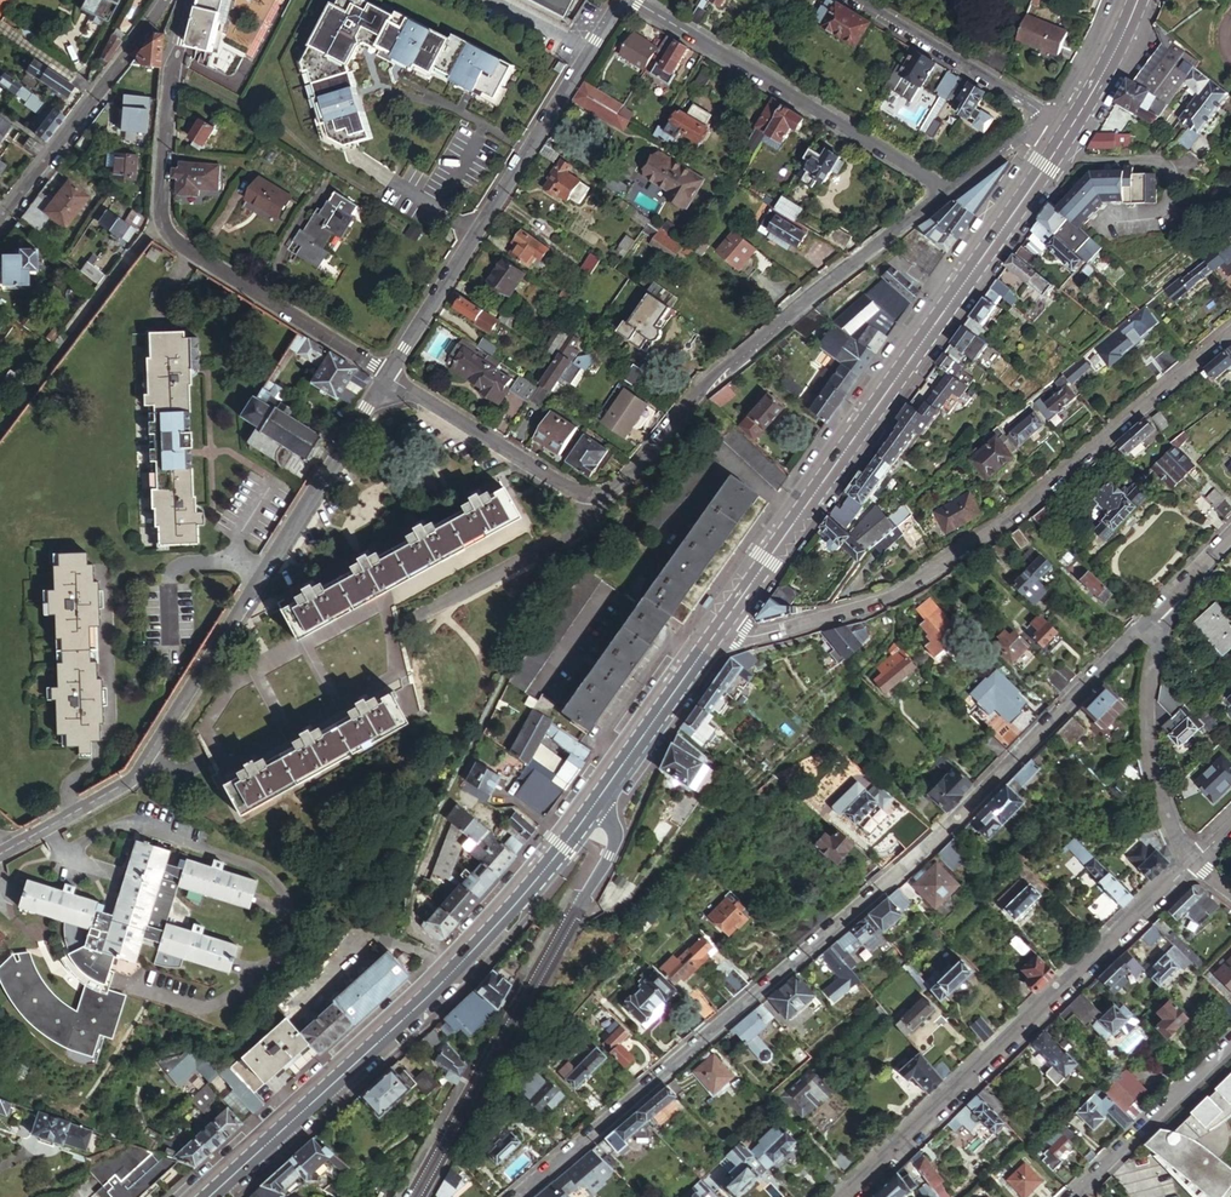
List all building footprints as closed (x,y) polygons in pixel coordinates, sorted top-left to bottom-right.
[(10,0),(0,0),(0,17),(10,0)] [(119,0),(85,0),(83,2),(80,8),(107,22),(119,0)] [(189,45),(212,51),(219,23),(225,0),(200,0),(189,45)] [(219,23),(221,23),(223,23),(225,22),(226,20),(228,18),(229,15),(232,0),(225,0),(219,23)] [(380,7),(367,0),(339,0),(337,5),(333,3),(303,62),(305,71),(309,70),(318,97),(315,98),(327,136),(345,145),(370,137),(350,68),(361,46),(363,42),(380,7)] [(565,17),(574,0),(531,0),(565,17)] [(712,2),(721,8),(727,0),(713,0),(712,2)] [(855,45),(870,21),(837,2),(823,25),(855,45)] [(381,46),(395,15),(380,7),(363,42),(361,46),(367,44),(379,50),(381,46)] [(689,20),(698,26),(706,13),(697,7),(689,20)] [(451,39),(398,11),(395,15),(381,46),(397,54),(395,58),(415,69),(418,65),(433,73),(436,68),(452,76),(450,79),(483,97),(485,93),(495,99),(513,65),(454,34),(451,39)] [(1025,14),(1015,37),(1058,52),(1066,30),(1025,14)] [(1203,62),(1156,24),(1155,26),(1162,44),(1163,48),(1166,50),(1140,88),(1134,84),(1128,80),(1121,92),(1151,109),(1149,114),(1158,120),(1166,110),(1187,83),(1197,69),(1203,62)] [(24,39),(28,33),(22,29),(18,35),(24,39)] [(120,40),(124,35),(116,29),(112,33),(97,62),(99,63),(104,56),(107,58),(120,41),(120,40)] [(648,67),(660,48),(646,40),(648,37),(638,31),(624,53),(648,67)] [(24,39),(32,44),(36,38),(28,33),(24,39)] [(153,33),(129,64),(158,67),(161,34),(153,33)] [(690,47),(668,34),(660,48),(648,67),(672,82),(678,72),(675,70),(690,47)] [(1163,48),(1162,44),(1134,84),(1140,88),(1166,50),(1163,48)] [(909,45),(904,54),(910,58),(902,71),(921,84),(931,68),(927,66),(931,59),(909,45)] [(48,68),(34,59),(27,69),(40,79),(48,68)] [(927,66),(931,68),(935,61),(931,59),(927,66)] [(560,73),(565,66),(559,62),(554,70),(560,73)] [(672,82),(648,67),(646,70),(670,85),(672,82)] [(48,68),(40,79),(65,97),(73,86),(48,68)] [(715,75),(706,69),(696,85),(705,91),(715,75)] [(1212,81),(1197,69),(1187,83),(1201,95),(1212,81)] [(0,70),(0,82),(5,86),(9,89),(16,95),(22,87),(0,70)] [(969,119),(986,92),(961,76),(947,99),(952,103),(949,107),(969,119)] [(1216,85),(1212,81),(1201,95),(1181,122),(1200,135),(1230,95),(1216,85)] [(64,117),(22,87),(16,95),(48,118),(45,123),(41,120),(39,123),(42,126),(36,136),(46,142),(64,117)] [(606,105),(580,89),(573,99),(600,115),(606,105)] [(1151,109),(1121,92),(1115,101),(1154,125),(1158,120),(1149,114),(1151,109)] [(149,98),(124,95),(120,130),(144,133),(149,98)] [(785,104),(774,97),(744,146),(754,153),(763,139),(785,104)] [(668,129),(660,124),(653,134),(673,146),(683,131),(688,134),(693,137),(691,141),(698,146),(709,128),(704,124),(712,112),(695,101),(685,118),(677,113),(668,129)] [(805,117),(785,104),(763,139),(765,141),(765,142),(778,150),(793,127),(798,129),(805,117)] [(619,112),(606,105),(600,115),(612,122),(619,112)] [(625,107),(620,114),(628,118),(632,111),(625,107)] [(1172,114),(1166,110),(1158,120),(1154,125),(1161,129),(1172,114)] [(620,114),(619,112),(612,122),(623,129),(627,124),(629,119),(628,118),(620,114)] [(198,152),(207,138),(211,133),(214,128),(218,123),(219,120),(213,116),(201,119),(189,136),(190,137),(185,144),(198,152)] [(0,126),(0,144),(7,134),(16,140),(22,132),(5,119),(0,126)] [(629,119),(627,124),(633,128),(636,123),(631,120),(629,119)] [(934,120),(926,134),(933,138),(941,125),(934,120)] [(561,128),(557,125),(545,143),(549,146),(561,128)] [(679,149),(688,134),(683,131),(673,146),(679,149)] [(92,138),(84,132),(73,146),(81,152),(92,138)] [(17,142),(24,146),(29,139),(23,134),(17,142)] [(1113,135),(1094,136),(1086,150),(1114,149),(1114,148),(1126,148),(1126,137),(1113,137),(1113,135)] [(24,146),(36,155),(43,146),(30,138),(29,139),(24,146)] [(549,146),(545,143),(540,151),(554,161),(559,153),(549,146)] [(818,152),(811,147),(805,157),(812,162),(803,177),(801,180),(812,186),(818,177),(824,181),(831,169),(838,158),(839,156),(828,148),(826,151),(824,155),(818,152)] [(685,166),(659,151),(644,174),(669,190),(667,194),(685,205),(700,181),(683,170),(685,166)] [(113,153),(106,153),(105,166),(112,166),(111,177),(134,179),(137,154),(114,152),(113,153)] [(812,162),(805,157),(796,173),(803,177),(812,162)] [(838,158),(831,169),(835,172),(842,161),(838,158)] [(954,202),(970,215),(1007,165),(1002,158),(950,198),(954,202)] [(572,166),(562,159),(551,173),(554,175),(545,187),(556,195),(558,193),(567,199),(570,195),(580,203),(591,187),(569,171),(572,166)] [(195,188),(214,189),(215,164),(178,162),(175,194),(194,195),(195,188)] [(1075,189),(1058,209),(1080,228),(1104,201),(1122,202),(1122,205),(1154,206),(1156,175),(1135,175),(1135,168),(1125,168),(1124,171),(1092,170),(1082,181),(1079,178),(1073,186),(1075,189)] [(287,196),(256,177),(244,198),(275,217),(287,196)] [(85,198),(66,182),(42,212),(62,228),(85,198)] [(335,191),(330,201),(353,215),(359,205),(335,191)] [(764,195),(761,200),(770,205),(774,207),(777,202),(764,195)] [(800,208),(781,196),(777,202),(774,207),(783,213),(793,220),(800,208)] [(623,210),(628,203),(619,197),(614,204),(623,210)] [(950,198),(928,214),(937,222),(954,202),(950,198)] [(353,215),(330,201),(328,200),(321,209),(317,207),(303,230),(299,228),(292,240),(300,245),(296,252),(313,263),(332,234),(341,239),(355,217),(353,215)] [(770,205),(761,200),(757,206),(766,211),(770,205)] [(940,230),(953,239),(970,215),(954,202),(937,222),(935,226),(940,230)] [(644,226),(649,218),(628,203),(623,210),(629,214),(631,216),(644,226)] [(1058,209),(1051,203),(1046,209),(1039,219),(1077,251),(1080,248),(1102,247),(1080,228),(1058,209)] [(770,205),(766,211),(761,220),(756,227),(764,232),(767,227),(773,218),(776,214),(781,217),(783,213),(774,207),(770,205)] [(144,218),(132,211),(124,222),(108,210),(99,221),(126,242),(135,230),(138,232),(146,221),(146,219),(144,218)] [(541,232),(548,223),(533,213),(527,222),(541,232)] [(804,232),(807,228),(793,220),(783,213),(781,217),(804,232)] [(773,218),(767,227),(769,229),(789,242),(796,246),(804,232),(781,217),(776,214),(773,218)] [(917,222),(913,226),(926,238),(931,241),(940,230),(935,226),(937,222),(928,214),(917,222)] [(654,238),(661,227),(649,218),(644,226),(642,229),(654,238)] [(1077,251),(1039,219),(1032,229),(1035,231),(1050,244),(1079,268),(1087,259),(1077,251)] [(555,228),(548,223),(541,232),(549,237),(555,228)] [(825,238),(842,249),(850,235),(834,225),(828,234),(825,238)] [(913,226),(909,228),(924,241),(926,238),(913,226)] [(542,242),(522,227),(514,237),(518,240),(510,251),(529,264),(537,253),(534,251),(535,250),(537,250),(542,242)] [(677,254),(684,243),(661,227),(654,238),(651,242),(673,258),(677,254)] [(738,267),(756,248),(734,228),(717,248),(738,267)] [(909,228),(908,229),(921,242),(925,246),(941,256),(924,241),(909,228)] [(789,242),(769,229),(764,235),(785,248),(789,242)] [(908,229),(892,243),(925,277),(941,256),(925,246),(921,242),(908,229)] [(939,249),(943,253),(953,239),(940,230),(931,241),(939,249)] [(1050,244),(1035,231),(1030,238),(1045,250),(1050,244)] [(8,232),(0,244),(0,249),(17,253),(26,236),(8,232)] [(625,250),(627,251),(633,241),(626,236),(619,246),(621,247),(617,252),(622,255),(625,250)] [(1198,259),(1200,262),(1210,273),(1225,261),(1230,269),(1230,245),(1225,238),(1198,259)] [(695,251),(693,250),(684,243),(677,254),(687,261),(695,251)] [(1040,259),(1022,244),(1016,253),(1034,267),(1040,259)] [(57,253),(48,247),(43,253),(52,260),(57,253)] [(159,253),(150,247),(144,255),(154,261),(159,253)] [(1091,263),(1103,248),(1102,247),(1080,248),(1077,251),(1087,259),(1091,263)] [(37,271),(37,249),(20,250),(20,255),(2,256),(3,286),(29,285),(30,271),(37,271)] [(603,258),(593,252),(582,267),(592,273),(603,258)] [(1056,283),(1034,267),(1016,253),(1012,258),(1008,265),(1047,295),(1056,283)] [(526,271),(505,257),(493,276),(500,281),(498,285),(511,294),(526,271)] [(885,260),(874,271),(878,275),(908,302),(916,290),(885,260)] [(1210,273),(1200,262),(1177,280),(1186,291),(1210,273)] [(80,271),(97,284),(103,275),(86,263),(80,271)] [(1098,269),(1091,263),(1083,272),(1090,278),(1098,269)] [(833,322),(873,351),(908,302),(878,275),(827,318),(833,322)] [(500,281),(493,276),(490,280),(498,285),(500,281)] [(655,283),(649,292),(673,309),(680,300),(655,283)] [(1008,294),(995,284),(991,289),(1003,298),(1004,299),(1008,294)] [(572,302),(576,296),(565,288),(561,295),(572,302)] [(1003,298),(991,289),(968,323),(966,326),(980,337),(985,330),(982,328),(1003,298)] [(759,306),(762,301),(748,291),(745,295),(759,306)] [(492,314),(456,292),(449,302),(484,325),(492,314)] [(673,309),(649,292),(621,330),(633,339),(631,341),(647,352),(655,342),(658,342),(664,336),(664,331),(661,328),(673,309)] [(787,323),(791,326),(814,308),(810,305),(787,323)] [(1143,306),(1117,328),(1130,344),(1156,321),(1143,306)] [(690,313),(681,308),(677,312),(686,318),(690,313)] [(814,308),(791,326),(799,333),(822,314),(814,308)] [(503,309),(498,318),(513,328),(519,319),(503,309)] [(822,314),(799,333),(803,335),(825,316),(822,314)] [(833,322),(815,344),(832,357),(856,375),(873,351),(833,322)] [(965,353),(967,354),(980,337),(966,326),(953,343),(965,353)] [(1114,326),(1109,330),(1113,335),(1118,331),(1114,326)] [(545,348),(555,354),(569,335),(559,327),(545,348)] [(1190,349),(1199,342),(1188,330),(1179,337),(1190,349)] [(52,343),(58,348),(67,337),(61,332),(52,343)] [(143,406),(146,406),(152,406),(152,414),(152,423),(147,423),(147,435),(152,435),(152,443),(152,450),(147,450),(147,463),(149,463),(154,463),(154,471),(154,491),(149,491),(150,510),(152,510),(153,528),(156,527),(157,545),(197,544),(196,525),(203,525),(202,512),(195,512),(192,513),(192,507),(194,507),(194,497),(192,497),(191,469),(189,469),(189,456),(187,456),(186,450),(189,450),(189,449),(190,449),(189,433),(188,433),(187,413),(188,413),(187,385),(189,385),(189,376),(187,376),(187,370),(189,370),(197,370),(196,338),(183,338),(183,333),(148,334),(149,358),(145,359),(147,395),(143,395),(143,406)] [(319,347),(297,333),(288,348),(309,362),(311,358),(319,347)] [(538,385),(530,398),(538,403),(548,388),(551,389),(557,380),(560,376),(563,379),(575,386),(586,371),(571,360),(577,351),(572,347),(578,339),(570,333),(569,335),(555,354),(554,357),(557,359),(538,385)] [(1105,334),(1094,343),(1101,351),(1112,342),(1105,334)] [(497,345),(482,335),(477,344),(492,353),(497,345)] [(482,349),(462,337),(446,362),(452,366),(451,369),(460,375),(464,374),(482,387),(496,368),(494,367),(478,356),(482,349)] [(1070,350),(1061,342),(1058,346),(1068,353),(1070,350)] [(965,353),(953,343),(939,364),(949,372),(957,377),(964,366),(959,362),(965,353)] [(328,352),(319,347),(311,358),(321,364),(328,352)] [(1209,367),(1213,372),(1218,377),(1230,365),(1230,347),(1209,367)] [(1153,358),(1164,370),(1176,360),(1165,348),(1153,358)] [(499,360),(482,349),(478,356),(494,367),(499,360)] [(365,376),(328,352),(321,364),(318,368),(310,381),(308,383),(312,385),(348,409),(365,382),(365,381),(365,379),(366,377),(365,376)] [(825,385),(841,397),(856,375),(832,357),(811,386),(819,391),(825,385)] [(1083,357),(1063,374),(1070,382),(1080,374),(1090,364),(1083,357)] [(311,358),(309,362),(318,368),(321,364),(311,358)] [(633,363),(625,373),(631,377),(640,375),(643,371),(633,363)] [(949,372),(939,364),(932,374),(936,377),(933,382),(939,386),(949,372)] [(1209,367),(1203,371),(1207,376),(1213,372),(1209,367)] [(496,368),(482,387),(480,390),(497,402),(513,380),(496,368)] [(24,381),(9,370),(2,379),(17,390),(24,381)] [(922,412),(911,404),(907,410),(900,420),(904,422),(901,427),(907,431),(910,427),(924,436),(954,393),(961,398),(964,393),(968,396),(971,392),(967,390),(969,386),(960,380),(957,377),(949,372),(939,386),(922,412)] [(966,372),(960,380),(969,386),(975,378),(966,372)] [(532,373),(529,377),(535,381),(537,377),(532,373)] [(783,373),(776,381),(783,387),(790,379),(783,373)] [(536,386),(519,374),(510,387),(527,399),(536,386)] [(1070,382),(1063,374),(1055,380),(1058,384),(1062,388),(1045,403),(1041,398),(1034,405),(1047,420),(1054,413),(1056,414),(1078,396),(1068,384),(1070,382)] [(1085,379),(1080,374),(1070,382),(1075,387),(1085,379)] [(975,378),(969,386),(975,390),(980,382),(975,378)] [(255,398),(242,419),(254,427),(245,442),(275,461),(275,459),(276,458),(276,456),(276,455),(277,453),(278,451),(278,450),(279,449),(280,447),(290,454),(303,462),(318,439),(285,418),(289,411),(278,403),(284,394),(266,382),(255,398)] [(1068,384),(1078,396),(1080,393),(1075,387),(1070,382),(1068,384)] [(723,383),(705,397),(715,406),(732,392),(723,383)] [(818,393),(819,391),(811,386),(806,384),(818,393)] [(808,408),(824,420),(841,397),(825,385),(819,391),(818,393),(812,402),(808,408)] [(803,388),(795,397),(801,402),(808,393),(803,388)] [(648,406),(625,390),(603,421),(625,438),(648,406)] [(764,391),(745,414),(736,424),(747,435),(751,438),(760,427),(780,405),(776,401),(768,395),(764,391)] [(770,392),(768,395),(776,401),(777,399),(770,392)] [(238,416),(242,419),(255,398),(251,396),(238,416)] [(552,410),(533,436),(557,452),(575,427),(552,410)] [(1160,410),(1153,417),(1163,429),(1170,423),(1160,410)] [(796,424),(813,435),(820,425),(805,413),(796,424)] [(1012,432),(1007,436),(1016,446),(1029,435),(1035,430),(1044,423),(1035,413),(1012,432)] [(1006,418),(998,425),(1007,436),(1012,432),(1006,424),(1009,422),(1006,418)] [(1147,418),(1119,442),(1129,454),(1146,439),(1150,443),(1161,434),(1147,418)] [(321,435),(329,440),(336,428),(328,423),(321,435)] [(736,424),(734,423),(720,438),(775,489),(788,471),(751,438),(747,435),(736,424)] [(998,425),(983,437),(989,444),(982,451),(979,447),(972,454),(975,457),(973,458),(990,477),(992,476),(996,474),(997,473),(998,471),(999,469),(999,468),(1000,467),(1001,466),(1003,464),(1004,464),(1007,463),(1008,462),(1009,461),(1014,454),(1010,451),(1016,446),(1007,436),(998,425)] [(897,465),(915,440),(899,429),(882,455),(897,465)] [(1035,430),(1029,435),(1033,440),(1039,435),(1035,430)] [(1175,445),(1177,447),(1189,436),(1184,431),(1171,440),(1175,445)] [(583,433),(564,459),(589,477),(598,465),(607,451),(583,433)] [(1175,445),(1163,457),(1183,476),(1195,464),(1177,447),(1175,445)] [(275,459),(275,461),(275,463),(276,465),(278,467),(281,469),(290,454),(280,447),(279,449),(278,450),(278,451),(277,453),(276,455),(276,456),(276,458),(275,459)] [(607,451),(598,465),(603,469),(613,454),(607,451)] [(882,455),(877,452),(874,457),(863,472),(882,485),(890,475),(897,465),(882,455)] [(1163,457),(1153,467),(1172,486),(1183,476),(1163,457)] [(1125,489),(1121,493),(1125,497),(1136,485),(1142,479),(1153,467),(1144,470),(1125,489)] [(426,490),(440,483),(434,470),(420,477),(426,490)] [(727,472),(640,594),(667,613),(677,600),(754,491),(727,472)] [(882,485),(863,472),(834,513),(851,530),(874,497),(878,492),(882,485)] [(895,478),(890,475),(882,485),(878,492),(874,497),(880,501),(895,478)] [(1091,502),(1106,517),(1125,497),(1121,493),(1117,488),(1110,481),(1091,502)] [(277,610),(278,612),(281,611),(287,621),(284,622),(291,634),(513,509),(506,497),(504,499),(498,488),(500,487),(499,485),(482,495),(483,496),(474,501),(472,497),(476,495),(474,491),(470,493),(470,492),(462,497),(465,502),(464,503),(466,506),(459,510),(459,509),(427,526),(428,527),(420,532),(418,528),(421,526),(419,522),(416,524),(415,523),(407,527),(410,532),(409,533),(411,537),(404,541),(404,539),(372,557),(373,558),(365,563),(363,559),(367,556),(364,553),(361,555),(360,554),(352,558),(355,563),(354,564),(356,568),(350,572),(349,570),(317,588),(318,590),(310,594),(308,590),(312,587),(310,584),(306,586),(305,585),(297,589),(300,594),(299,594),(302,598),(295,602),(294,601),(277,610)] [(1125,497),(1106,517),(1095,529),(1104,538),(1114,528),(1115,529),(1138,505),(1137,504),(1145,495),(1136,485),(1125,497)] [(995,486),(986,494),(998,509),(1000,510),(1009,502),(995,486)] [(506,497),(500,487),(498,488),(504,499),(506,497)] [(1209,491),(1203,496),(1213,506),(1219,501),(1209,491)] [(970,493),(936,511),(948,532),(982,515),(970,493)] [(1213,506),(1203,496),(1200,493),(1189,503),(1204,516),(1214,506),(1213,506)] [(1226,518),(1230,513),(1219,501),(1213,506),(1214,506),(1226,518)] [(1032,516),(1044,528),(1057,514),(1046,504),(1032,516)] [(911,515),(904,505),(901,508),(908,517),(911,515)] [(852,535),(859,541),(889,517),(880,507),(852,535)] [(908,517),(901,508),(889,517),(859,541),(869,550),(875,545),(897,526),(908,517)] [(852,535),(830,515),(821,527),(834,538),(830,541),(830,546),(833,550),(837,549),(841,545),(860,562),(869,550),(859,541),(852,535)] [(897,526),(905,534),(917,523),(911,515),(908,517),(897,526)] [(897,526),(875,545),(882,554),(888,549),(896,542),(905,534),(897,526)] [(1016,527),(1009,533),(1019,547),(1027,541),(1016,527)] [(896,542),(888,549),(893,554),(901,547),(896,542)] [(1009,553),(997,542),(989,548),(1002,560),(1009,553)] [(1030,547),(1017,560),(1026,569),(1036,578),(1050,564),(1041,554),(1039,556),(1030,547)] [(53,617),(54,642),(59,642),(61,666),(56,666),(56,690),(49,690),(50,702),(56,702),(58,737),(66,737),(67,749),(80,749),(80,756),(93,756),(92,742),(99,742),(99,725),(98,717),(102,716),(100,679),(97,679),(96,662),(89,662),(87,626),(93,626),(93,618),(98,618),(96,581),(92,581),(91,565),(86,565),(85,553),(56,554),(56,567),(50,568),(52,593),(45,594),(46,618),(53,617)] [(1085,567),(1071,554),(1063,562),(1077,576),(1085,567)] [(510,676),(506,682),(522,692),(598,577),(583,566),(514,670),(510,675),(510,676)] [(1102,600),(1110,592),(1100,582),(1085,567),(1077,576),(1102,600)] [(1036,578),(1026,569),(1011,584),(1021,594),(1020,595),(1029,604),(1045,587),(1036,578)] [(783,580),(772,596),(776,599),(779,601),(782,602),(784,604),(786,604),(788,605),(789,605),(798,598),(797,592),(783,580)] [(640,594),(620,623),(647,642),(667,613),(640,594)] [(762,621),(798,611),(797,605),(791,605),(789,605),(788,605),(786,604),(784,604),(782,602),(779,601),(776,599),(772,596),(757,617),(762,621)] [(914,623),(923,631),(938,614),(936,612),(937,610),(931,605),(930,607),(918,597),(908,608),(918,618),(914,623)] [(677,600),(667,613),(679,622),(688,608),(677,600)] [(1195,622),(1211,638),(1206,643),(1221,658),(1230,649),(1230,619),(1215,603),(1195,622)] [(281,611),(278,612),(284,622),(287,621),(281,611)] [(1056,629),(1037,612),(1027,622),(1032,626),(1029,629),(1033,631),(1029,635),(1040,645),(1056,629)] [(939,613),(938,614),(923,631),(921,633),(926,638),(921,642),(930,651),(939,642),(941,644),(949,634),(947,633),(955,624),(946,615),(943,617),(939,613)] [(857,620),(821,630),(822,632),(815,639),(823,648),(825,646),(831,653),(830,655),(838,663),(845,657),(861,643),(859,641),(853,634),(862,626),(857,620)] [(647,642),(620,623),(559,708),(586,728),(647,642)] [(95,661),(93,626),(87,626),(89,662),(96,662),(95,661)] [(853,634),(859,641),(868,633),(862,626),(853,634)] [(1027,642),(1013,628),(1009,633),(1003,627),(997,634),(999,636),(993,642),(1002,649),(1000,651),(1010,660),(1027,642)] [(906,652),(892,639),(882,651),(891,663),(882,670),(880,669),(872,675),(882,687),(911,665),(903,654),(906,652)] [(823,648),(830,655),(831,653),(825,646),(823,648)] [(743,649),(729,657),(741,667),(746,671),(754,659),(743,649)] [(891,663),(882,651),(874,661),(880,669),(882,670),(891,663)] [(729,657),(711,682),(723,692),(737,672),(741,667),(729,657)] [(1063,660),(1055,668),(1069,681),(1076,673),(1063,660)] [(741,667),(737,672),(748,680),(752,675),(746,671),(741,667)] [(996,667),(969,694),(990,715),(996,709),(1010,724),(1031,703),(996,667)] [(1069,681),(1055,668),(1045,678),(1059,691),(1069,681)] [(1159,685),(1157,702),(1172,716),(1185,704),(1160,679),(1159,685)] [(1102,681),(1078,705),(1100,726),(1123,703),(1102,681)] [(711,682),(695,704),(707,714),(723,692),(711,682)] [(1223,692),(1230,701),(1230,684),(1223,692)] [(229,794),(227,795),(234,808),(404,712),(394,695),(396,693),(393,688),(372,700),(373,701),(365,705),(363,701),(367,699),(365,696),(361,698),(360,697),(352,701),(355,706),(353,706),(356,710),(349,715),(348,713),(317,731),(309,735),(307,732),(311,729),(310,726),(305,729),(305,728),(297,732),(300,737),(299,738),(301,741),(293,745),(293,744),(261,762),(262,763),(254,767),(252,763),(256,761),(254,757),(250,759),(249,758),(241,763),(243,766),(242,767),(246,772),(237,776),(237,775),(220,784),(221,785),(223,784),(229,794)] [(540,693),(535,700),(526,716),(545,726),(548,721),(544,718),(553,701),(540,693)] [(695,704),(679,727),(700,745),(712,729),(702,721),(707,714),(695,704)] [(1201,726),(1204,723),(1198,717),(1190,709),(1186,713),(1183,712),(1166,729),(1172,735),(1171,736),(1181,746),(1201,727),(1201,726)] [(1205,710),(1198,717),(1204,723),(1212,731),(1218,724),(1205,710)] [(1068,715),(1052,732),(1065,746),(1082,728),(1068,715)] [(526,716),(507,750),(523,760),(525,761),(537,741),(542,731),(545,726),(526,716)] [(989,732),(990,734),(1005,747),(1018,733),(1002,719),(989,732)] [(578,765),(590,749),(548,721),(545,726),(542,731),(570,751),(566,756),(578,765)] [(676,732),(660,766),(670,773),(670,774),(677,779),(678,778),(687,784),(702,762),(697,759),(701,752),(676,732)] [(1005,747),(990,734),(983,741),(997,755),(1005,747)] [(562,787),(575,769),(563,760),(537,741),(525,761),(562,787)] [(523,760),(507,750),(502,760),(517,769),(523,760)] [(1136,750),(1116,771),(1124,778),(1139,763),(1138,759),(1137,756),(1136,753),(1136,750)] [(720,767),(701,752),(697,759),(702,762),(716,772),(720,767)] [(970,783),(940,753),(933,760),(942,769),(944,767),(949,771),(927,793),(944,810),(970,783)] [(575,769),(578,765),(566,756),(563,760),(575,769)] [(1028,757),(1011,775),(1020,784),(1038,766),(1028,757)] [(1221,757),(1195,781),(1212,798),(1187,823),(1189,827),(1200,831),(1222,810),(1230,801),(1230,767),(1221,757)] [(473,762),(468,758),(459,776),(464,779),(475,763),(473,762)] [(475,763),(464,779),(487,796),(499,778),(475,760),(473,762),(475,763)] [(517,769),(502,760),(496,769),(510,779),(513,774),(516,776),(519,771),(517,769)] [(543,814),(562,787),(525,761),(523,760),(517,769),(519,771),(516,776),(525,781),(516,795),(543,814)] [(716,772),(702,762),(687,784),(701,793),(716,772)] [(1104,766),(1096,775),(1104,784),(1105,783),(1113,774),(1104,766)] [(1113,774),(1105,783),(1120,798),(1123,794),(1122,793),(1131,784),(1124,778),(1116,771),(1113,774)] [(1009,777),(974,813),(983,822),(976,828),(985,837),(1022,801),(1006,785),(1011,780),(1009,777)] [(464,779),(459,786),(483,802),(487,796),(464,779)] [(845,793),(836,802),(856,821),(879,798),(866,786),(865,786),(860,781),(852,789),(858,794),(855,796),(851,792),(847,796),(845,793)] [(221,785),(227,795),(229,794),(223,784),(221,785)] [(455,804),(446,818),(450,822),(466,837),(460,845),(466,850),(475,858),(492,837),(455,804)] [(919,818),(910,809),(900,820),(918,836),(928,826),(919,818)] [(509,834),(520,843),(529,833),(532,828),(515,813),(513,811),(503,824),(509,829),(506,832),(509,834)] [(974,813),(968,820),(976,828),(983,822),(974,813)] [(854,840),(829,819),(821,828),(824,830),(815,841),(837,859),(854,840)] [(450,822),(433,862),(447,873),(460,845),(466,837),(450,822)] [(1170,854),(1160,832),(1148,844),(1143,839),(1128,856),(1138,866),(1149,878),(1167,861),(1170,854)] [(501,844),(511,854),(520,843),(509,834),(501,844)] [(952,836),(936,853),(953,870),(969,853),(952,836)] [(1131,895),(1072,836),(1063,845),(1081,863),(1069,876),(1073,880),(1086,868),(1097,879),(1096,881),(1120,906),(1131,895)] [(477,860),(494,874),(511,854),(501,844),(492,837),(475,858),(477,860)] [(132,963),(139,942),(142,932),(144,926),(159,878),(163,865),(166,852),(147,846),(147,843),(141,841),(141,844),(134,842),(111,916),(106,932),(99,952),(111,956),(132,963)] [(177,883),(184,861),(185,856),(179,855),(175,868),(163,865),(159,878),(177,883)] [(467,882),(479,891),(494,874),(477,860),(462,877),(467,882)] [(255,884),(184,861),(177,883),(176,887),(246,909),(247,907),(242,905),(247,891),(252,893),(255,884)] [(430,870),(446,876),(447,873),(433,862),(430,870)] [(916,880),(911,885),(920,893),(923,891),(936,903),(956,883),(934,862),(926,870),(921,866),(911,875),(916,880)] [(1045,886),(1028,868),(995,900),(1013,919),(1045,886)] [(438,906),(455,919),(476,895),(465,887),(458,882),(447,873),(446,876),(456,885),(438,906)] [(458,882),(465,887),(467,882),(462,877),(458,882)] [(89,927),(96,905),(96,903),(25,881),(17,907),(87,930),(88,930),(89,927)] [(465,887),(476,895),(479,891),(467,882),(465,887)] [(1177,898),(1166,909),(1175,918),(1180,912),(1183,916),(1188,912),(1185,908),(1194,900),(1199,906),(1208,915),(1218,905),(1208,895),(1211,892),(1199,882),(1193,883),(1177,898)] [(740,896),(730,887),(724,892),(725,895),(708,913),(728,931),(735,924),(738,926),(748,916),(739,908),(743,905),(737,899),(740,896)] [(897,887),(868,912),(883,931),(901,915),(899,912),(911,902),(897,887)] [(247,907),(252,893),(247,891),(242,905),(247,907)] [(832,911),(819,896),(783,927),(795,942),(832,911)] [(1185,908),(1188,912),(1190,914),(1199,906),(1194,900),(1185,908)] [(89,927),(106,932),(111,916),(100,912),(101,907),(96,905),(89,927)] [(435,937),(437,938),(455,919),(438,906),(425,921),(423,920),(419,926),(420,927),(429,934),(435,937)] [(868,912),(850,927),(862,941),(872,933),(875,937),(883,931),(868,912)] [(1161,933),(1172,944),(1183,955),(1194,966),(1201,960),(1171,930),(1168,934),(1166,931),(1169,928),(1158,917),(1151,923),(1161,933)] [(1151,923),(1139,935),(1149,945),(1161,933),(1151,923)] [(156,951),(227,973),(227,971),(222,970),(226,955),(232,957),(234,948),(164,925),(162,931),(160,937),(157,947),(156,951)] [(160,937),(162,931),(144,926),(142,932),(160,937)] [(678,948),(695,965),(706,953),(703,950),(710,943),(700,935),(704,931),(698,926),(678,948)] [(106,932),(89,927),(88,930),(87,930),(83,946),(57,956),(57,957),(61,956),(63,961),(66,965),(73,974),(80,980),(80,981),(83,983),(72,1011),(53,997),(35,976),(23,950),(15,953),(17,959),(14,960),(11,957),(7,959),(5,957),(0,962),(0,980),(4,989),(12,1002),(23,1014),(35,1026),(61,1044),(88,1054),(95,1034),(109,1037),(122,995),(106,989),(111,972),(112,972),(107,970),(111,956),(99,952),(106,932)] [(850,927),(837,939),(848,952),(862,941),(850,927)] [(908,952),(914,957),(937,936),(932,930),(908,952)] [(718,945),(704,931),(700,935),(710,943),(703,950),(706,953),(708,956),(718,945)] [(139,942),(157,947),(160,937),(142,932),(139,942)] [(872,933),(862,941),(867,948),(871,948),(879,942),(875,937),(872,933)] [(1029,948),(1016,934),(1009,941),(1021,955),(1029,948)] [(837,939),(830,944),(850,968),(856,963),(848,952),(837,939)] [(830,944),(820,952),(850,988),(860,979),(850,968),(830,944)] [(1146,961),(1142,966),(1159,984),(1179,965),(1175,963),(1183,955),(1172,944),(1150,965),(1146,961)] [(683,977),(695,965),(678,948),(659,968),(673,981),(680,974),(683,977)] [(1048,950),(1039,958),(1052,971),(1061,963),(1048,950)] [(1097,977),(1107,988),(1118,977),(1120,979),(1124,975),(1122,973),(1136,960),(1126,950),(1097,977)] [(394,957),(399,962),(404,957),(399,952),(394,957)] [(316,1052),(402,974),(395,967),(400,963),(399,962),(394,957),(393,956),(389,960),(382,953),(339,992),(330,1000),(296,1031),(316,1052)] [(1048,975),(1052,971),(1039,958),(1035,954),(1021,968),(1029,976),(1024,980),(1033,990),(1048,975)] [(222,970),(227,971),(232,957),(226,955),(222,970)] [(934,974),(925,982),(927,985),(939,999),(945,994),(946,995),(971,972),(956,955),(939,970),(937,968),(932,973),(934,974)] [(1213,973),(1230,990),(1230,956),(1213,973)] [(801,969),(807,977),(820,966),(813,958),(801,969)] [(908,962),(903,966),(906,967),(920,985),(921,984),(924,988),(927,985),(925,982),(908,962)] [(675,989),(648,963),(639,973),(644,977),(631,991),(634,994),(624,1004),(647,1025),(669,1002),(666,999),(675,989)] [(733,995),(748,982),(732,967),(719,980),(733,995)] [(511,983),(491,971),(474,990),(474,991),(493,1006),(497,1009),(511,983)] [(780,986),(768,996),(783,1013),(793,1006),(796,1010),(814,995),(796,973),(780,986)] [(1207,979),(1228,1000),(1230,998),(1230,990),(1213,973),(1207,979)] [(691,1005),(693,1007),(705,1018),(714,1011),(700,997),(703,994),(717,1009),(728,999),(706,978),(688,993),(695,1000),(691,1005)] [(326,996),(330,1000),(339,992),(335,988),(326,996)] [(493,1006),(474,991),(444,1020),(455,1032),(460,1027),(460,1028),(463,1026),(469,1032),(493,1006)] [(1065,1006),(1068,1010),(1084,996),(1080,992),(1065,1006)] [(903,1003),(890,1016),(904,1033),(933,1005),(922,995),(907,1008),(903,1003)] [(1139,1020),(1122,1003),(1117,1008),(1112,1002),(1101,1013),(1084,996),(1068,1010),(1083,1025),(1087,1022),(1103,1039),(1109,1033),(1110,1034),(1118,1027),(1124,1034),(1126,1033),(1127,1033),(1134,1026),(1134,1025),(1139,1020)] [(1158,1003),(1153,1008),(1163,1018),(1154,1026),(1165,1038),(1167,1036),(1168,1037),(1175,1030),(1174,1029),(1186,1017),(1168,999),(1161,1006),(1158,1003)] [(1228,1000),(1220,1008),(1230,1019),(1230,1003),(1228,1000)] [(886,1012),(877,1001),(871,1006),(880,1017),(886,1012)] [(761,1003),(732,1027),(743,1039),(743,1040),(745,1043),(747,1041),(763,1059),(768,1060),(772,1056),(771,1051),(756,1033),(766,1024),(764,1022),(772,1015),(761,1003)] [(793,1006),(783,1013),(787,1018),(796,1010),(793,1006)] [(705,1018),(693,1007),(681,1017),(691,1030),(705,1018)] [(291,1075),(316,1052),(296,1031),(282,1016),(226,1066),(230,1070),(249,1091),(280,1064),(291,1075)] [(983,1039),(992,1030),(978,1016),(968,1026),(978,1037),(980,1035),(983,1039)] [(611,1047),(607,1051),(623,1064),(632,1054),(617,1041),(626,1031),(612,1018),(603,1029),(608,1034),(603,1039),(611,1047)] [(1041,1030),(1029,1041),(1050,1063),(1043,1070),(1042,1073),(1053,1084),(1074,1063),(1041,1030)] [(442,1044),(429,1033),(421,1041),(435,1052),(442,1044)] [(588,1039),(572,1056),(589,1071),(604,1055),(588,1039)] [(199,1054),(203,1049),(190,1040),(184,1046),(199,1054)] [(797,1043),(789,1050),(800,1062),(808,1055),(797,1043)] [(942,1079),(931,1065),(912,1043),(903,1050),(909,1057),(896,1070),(905,1081),(910,1076),(926,1094),(942,1079)] [(467,1064),(443,1045),(433,1063),(449,1071),(446,1076),(458,1080),(463,1071),(467,1064)] [(166,1053),(164,1054),(155,1062),(174,1083),(193,1065),(207,1079),(218,1069),(221,1067),(199,1054),(184,1046),(180,1049),(177,1050),(171,1051),(166,1053)] [(224,1064),(203,1049),(199,1054),(221,1067),(224,1064)] [(712,1052),(693,1069),(711,1092),(731,1075),(712,1052)] [(155,1062),(164,1054),(160,1055),(157,1057),(153,1060),(155,1062)] [(589,1071),(572,1056),(562,1067),(555,1062),(551,1067),(574,1088),(589,1071)] [(939,1059),(931,1065),(942,1079),(950,1071),(939,1059)] [(226,1066),(224,1064),(221,1067),(218,1069),(223,1076),(230,1070),(226,1066)] [(412,1081),(395,1064),(358,1097),(378,1118),(410,1090),(410,1089),(415,1085),(412,1081)] [(636,1076),(624,1066),(616,1074),(627,1084),(636,1076)] [(250,1112),(260,1103),(249,1091),(230,1070),(223,1076),(222,1077),(231,1087),(229,1089),(250,1112)] [(423,1071),(412,1081),(415,1085),(415,1084),(427,1074),(423,1071)] [(415,1084),(415,1085),(426,1097),(439,1085),(427,1074),(415,1084)] [(537,1074),(522,1090),(530,1098),(528,1099),(538,1108),(545,1100),(550,1105),(561,1092),(547,1078),(544,1081),(537,1074)] [(803,1078),(790,1091),(807,1109),(820,1096),(821,1098),(830,1090),(815,1074),(807,1082),(803,1078)] [(1212,1157),(1207,1165),(1198,1152),(1202,1150),(1212,1144),(1217,1140),(1221,1137),(1225,1134),(1230,1128),(1230,1127),(1230,1074),(1172,1130),(1151,1151),(1143,1159),(1155,1155),(1166,1151),(1169,1162),(1166,1166),(1196,1196),(1230,1196),(1230,1171),(1212,1157)] [(178,1089),(187,1098),(203,1083),(194,1075),(178,1089)] [(780,1081),(768,1092),(773,1097),(785,1086),(780,1081)] [(203,1116),(223,1138),(239,1123),(224,1107),(214,1116),(203,1104),(213,1095),(203,1083),(187,1098),(203,1116)] [(666,1084),(635,1109),(645,1119),(652,1113),(664,1126),(680,1113),(668,1099),(675,1094),(666,1084)] [(1103,1091),(1107,1095),(1133,1120),(1144,1110),(1135,1101),(1129,1106),(1109,1085),(1103,1091)] [(983,1086),(975,1093),(996,1113),(1004,1105),(992,1093),(991,1094),(983,1086)] [(587,1092),(580,1100),(594,1112),(602,1106),(587,1092)] [(1125,1128),(1133,1120),(1107,1095),(1101,1100),(1093,1092),(1074,1111),(1091,1128),(1103,1117),(1101,1115),(1106,1110),(1125,1128)] [(969,1113),(970,1113),(969,1117),(973,1122),(976,1122),(979,1118),(993,1131),(1003,1121),(996,1113),(975,1093),(954,1114),(961,1121),(969,1113)] [(652,1113),(645,1119),(648,1122),(651,1126),(655,1122),(665,1133),(687,1114),(677,1104),(681,1100),(675,1094),(668,1099),(680,1113),(664,1126),(652,1113)] [(3,1116),(4,1112),(5,1111),(6,1108),(8,1103),(0,1100),(0,1114),(3,1116)] [(431,1114),(438,1117),(441,1111),(434,1108),(431,1114)] [(635,1109),(604,1136),(615,1149),(625,1141),(622,1138),(640,1122),(643,1126),(648,1122),(645,1119),(635,1109)] [(84,1149),(90,1131),(88,1130),(36,1113),(35,1114),(34,1119),(29,1133),(37,1136),(51,1141),(60,1145),(62,1142),(84,1149)] [(195,1133),(209,1150),(223,1138),(203,1116),(190,1128),(195,1133)] [(487,1125),(479,1133),(484,1139),(479,1144),(485,1152),(484,1152),(494,1163),(496,1162),(497,1165),(521,1143),(518,1141),(519,1140),(509,1130),(508,1131),(501,1123),(493,1131),(487,1125)] [(754,1145),(750,1150),(753,1153),(766,1167),(775,1159),(778,1159),(783,1155),(782,1153),(788,1147),(789,1149),(795,1143),(793,1141),(795,1140),(784,1129),(782,1131),(774,1123),(757,1139),(759,1140),(754,1145)] [(1070,1142),(1076,1137),(1062,1123),(1056,1129),(1070,1142)] [(554,1124),(547,1131),(559,1142),(567,1136),(554,1124)] [(1159,1127),(1143,1143),(1151,1151),(1172,1130),(1159,1127)] [(559,1142),(547,1131),(546,1129),(536,1138),(547,1152),(559,1142)] [(1057,1155),(1070,1142),(1056,1129),(1046,1139),(1050,1143),(1043,1150),(1039,1146),(1034,1151),(1051,1169),(1062,1159),(1057,1155)] [(175,1160),(191,1166),(209,1150),(195,1133),(174,1151),(168,1157),(175,1160)] [(50,1145),(51,1141),(37,1136),(36,1140),(50,1145)] [(746,1137),(742,1141),(750,1150),(754,1145),(746,1137)] [(740,1139),(729,1150),(725,1154),(733,1163),(726,1170),(729,1173),(728,1174),(729,1176),(720,1184),(732,1196),(733,1196),(757,1174),(745,1161),(753,1153),(750,1150),(742,1141),(740,1139)] [(322,1148),(311,1140),(286,1162),(301,1173),(309,1179),(315,1180),(319,1183),(319,1177),(314,1176),(314,1175),(327,1158),(346,1172),(351,1166),(324,1146),(322,1148)] [(147,1150),(151,1150),(168,1157),(174,1151),(152,1141),(147,1150)] [(591,1146),(554,1178),(567,1192),(577,1183),(587,1185),(593,1192),(606,1180),(603,1177),(613,1169),(611,1167),(601,1157),(591,1146)] [(917,1148),(908,1158),(919,1173),(930,1187),(941,1179),(917,1148)] [(175,1160),(168,1157),(151,1150),(125,1174),(119,1168),(87,1196),(134,1196),(175,1160)] [(846,1172),(854,1163),(842,1150),(833,1158),(846,1172)] [(1212,1157),(1202,1150),(1198,1152),(1207,1165),(1212,1157)] [(608,1151),(601,1157),(611,1167),(613,1164),(610,1161),(614,1157),(608,1151)] [(1155,1155),(1166,1166),(1169,1162),(1166,1151),(1155,1155)] [(867,1196),(896,1196),(916,1183),(912,1178),(919,1173),(908,1158),(895,1170),(867,1196)] [(301,1173),(286,1162),(278,1169),(261,1185),(281,1193),(286,1188),(289,1189),(297,1182),(296,1179),(298,1177),(297,1176),(301,1173)] [(841,1176),(828,1162),(817,1173),(830,1187),(841,1176)] [(1025,1162),(1008,1179),(1024,1196),(1041,1179),(1025,1162)] [(1062,1165),(1055,1172),(1067,1185),(1074,1177),(1062,1165)] [(448,1195),(468,1178),(462,1172),(438,1193),(441,1196),(445,1196),(448,1195)] [(700,1177),(690,1186),(700,1196),(719,1196),(700,1177)] [(343,1183),(341,1182),(333,1178),(326,1193),(335,1196),(337,1196),(343,1183)] [(567,1192),(554,1178),(538,1192),(542,1196),(541,1196),(572,1196),(567,1192)] [(398,1188),(386,1181),(381,1191),(385,1193),(383,1196),(393,1196),(398,1188)] [(351,1187),(343,1183),(337,1196),(346,1196),(351,1187)] [(690,1186),(679,1196),(700,1196),(690,1186)] [(474,1187),(463,1196),(483,1196),(474,1187)]
